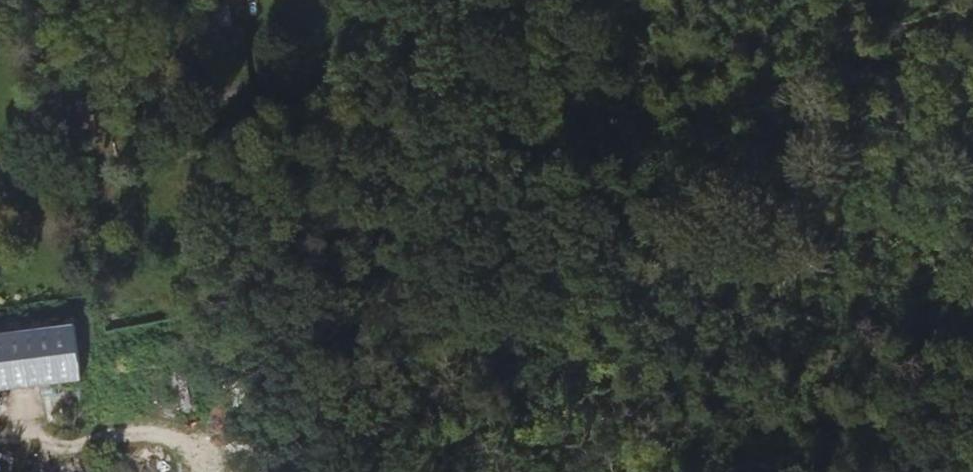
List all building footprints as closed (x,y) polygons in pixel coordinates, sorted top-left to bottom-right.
[(0,332),(0,388),(77,380),(71,325),(0,332)]
